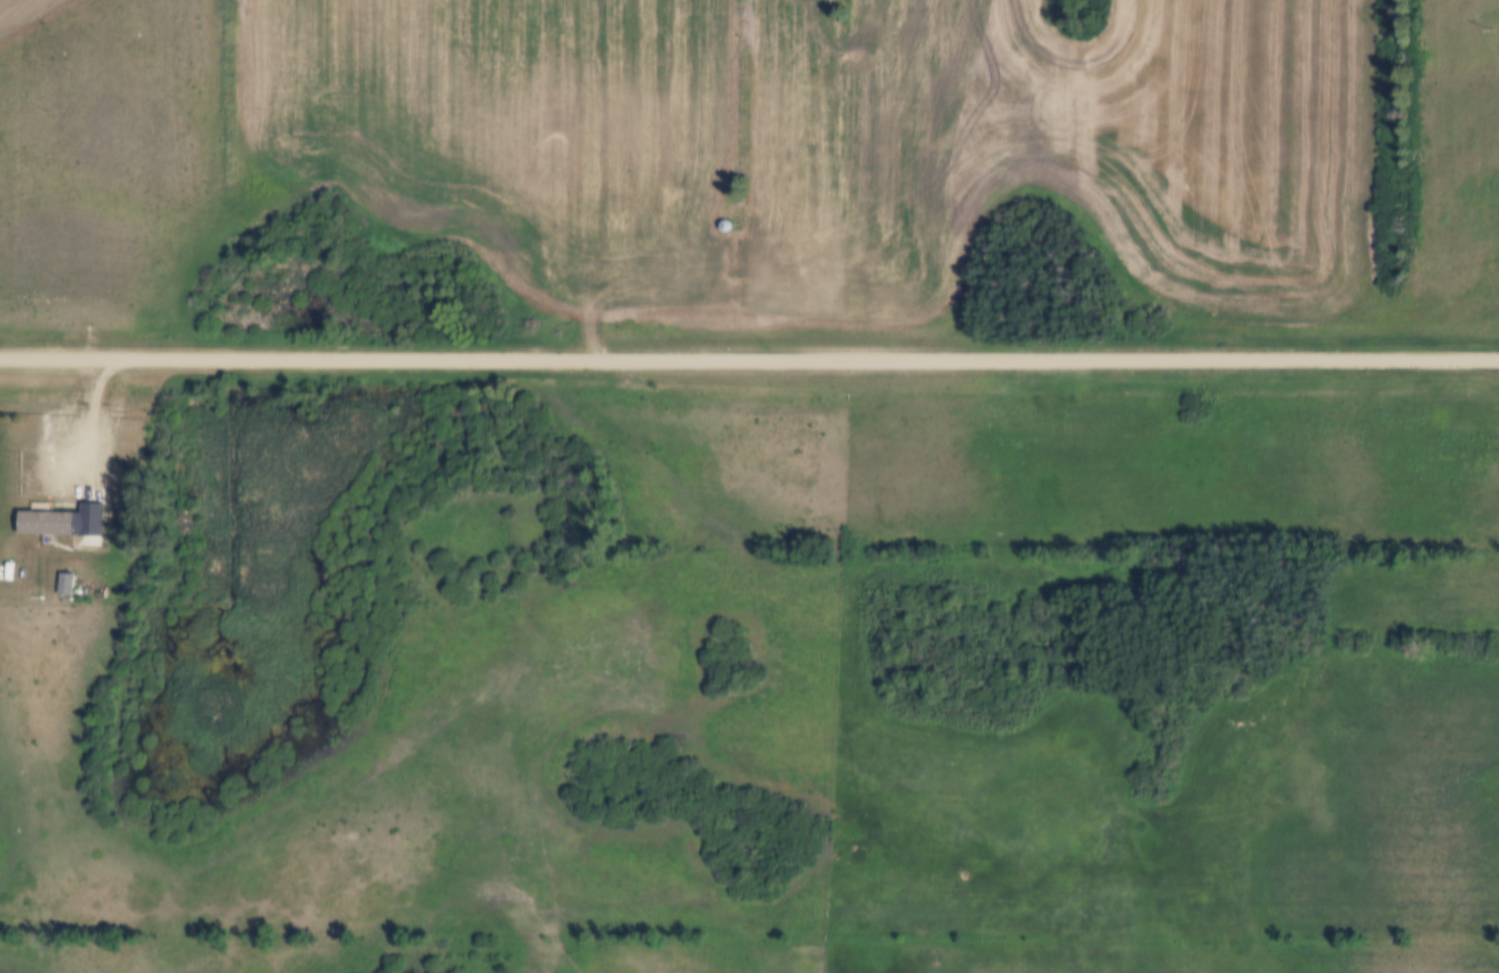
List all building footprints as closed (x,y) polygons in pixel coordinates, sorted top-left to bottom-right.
[(728,222),(718,223),(719,233),(729,232),(728,222)] [(22,511),(75,512),(74,535),(22,534),(22,511)]
